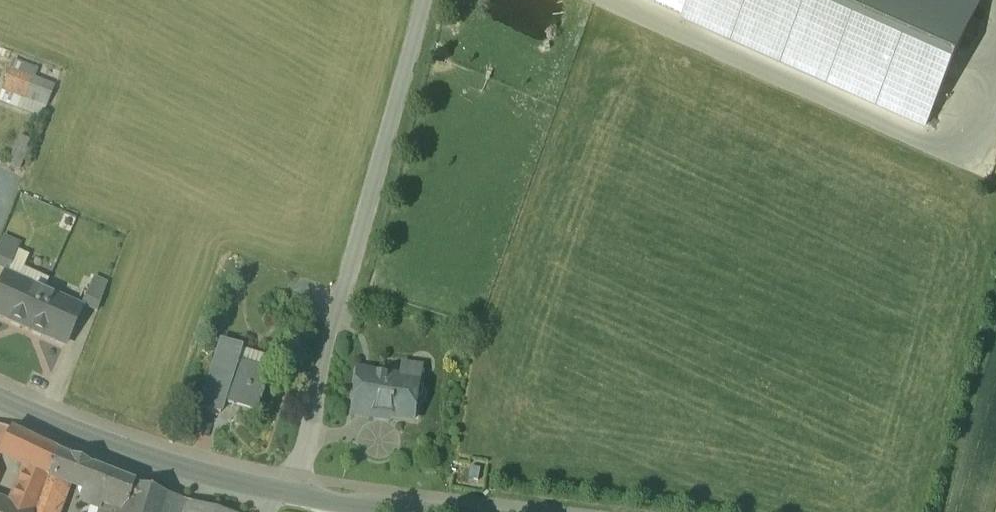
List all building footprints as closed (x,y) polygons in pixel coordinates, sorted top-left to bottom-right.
[(925,127),(981,0),(634,0),(925,127)] [(54,86),(10,69),(3,88),(46,105),(54,86)] [(3,88),(0,95),(0,99),(41,116),(46,105),(3,88)] [(3,236),(0,241),(0,264),(8,268),(19,244),(3,236)] [(5,273),(0,284),(0,311),(28,324),(43,290),(5,273)] [(107,283),(93,277),(82,301),(98,309),(107,283)] [(81,307),(43,290),(28,324),(66,341),(81,307)] [(269,369),(217,353),(201,405),(220,411),(224,399),(256,409),(261,394),(263,395),(265,388),(263,387),(269,369)] [(400,375),(358,369),(352,412),(374,415),(375,411),(414,416),(416,398),(422,394),(423,387),(419,382),(421,364),(421,362),(402,359),(400,375)] [(0,423),(0,451),(3,446),(10,427),(0,423)] [(10,427),(3,446),(0,451),(0,453),(27,464),(18,487),(37,497),(46,473),(48,474),(49,472),(57,451),(58,449),(10,427)] [(57,451),(49,472),(66,478),(86,485),(83,496),(85,500),(97,505),(100,505),(101,499),(107,501),(106,506),(104,511),(125,511),(134,481),(57,451)] [(66,478),(49,472),(48,474),(43,487),(60,494),(66,478)] [(134,481),(125,511),(162,511),(168,492),(134,481)] [(37,497),(18,487),(13,501),(32,508),(37,497)] [(43,487),(34,511),(57,511),(62,500),(60,494),(43,487)] [(168,492),(162,511),(189,511),(193,499),(168,492)] [(12,501),(0,497),(0,511),(34,511),(35,509),(13,501),(12,501)] [(193,499),(189,511),(236,511),(193,499)]
